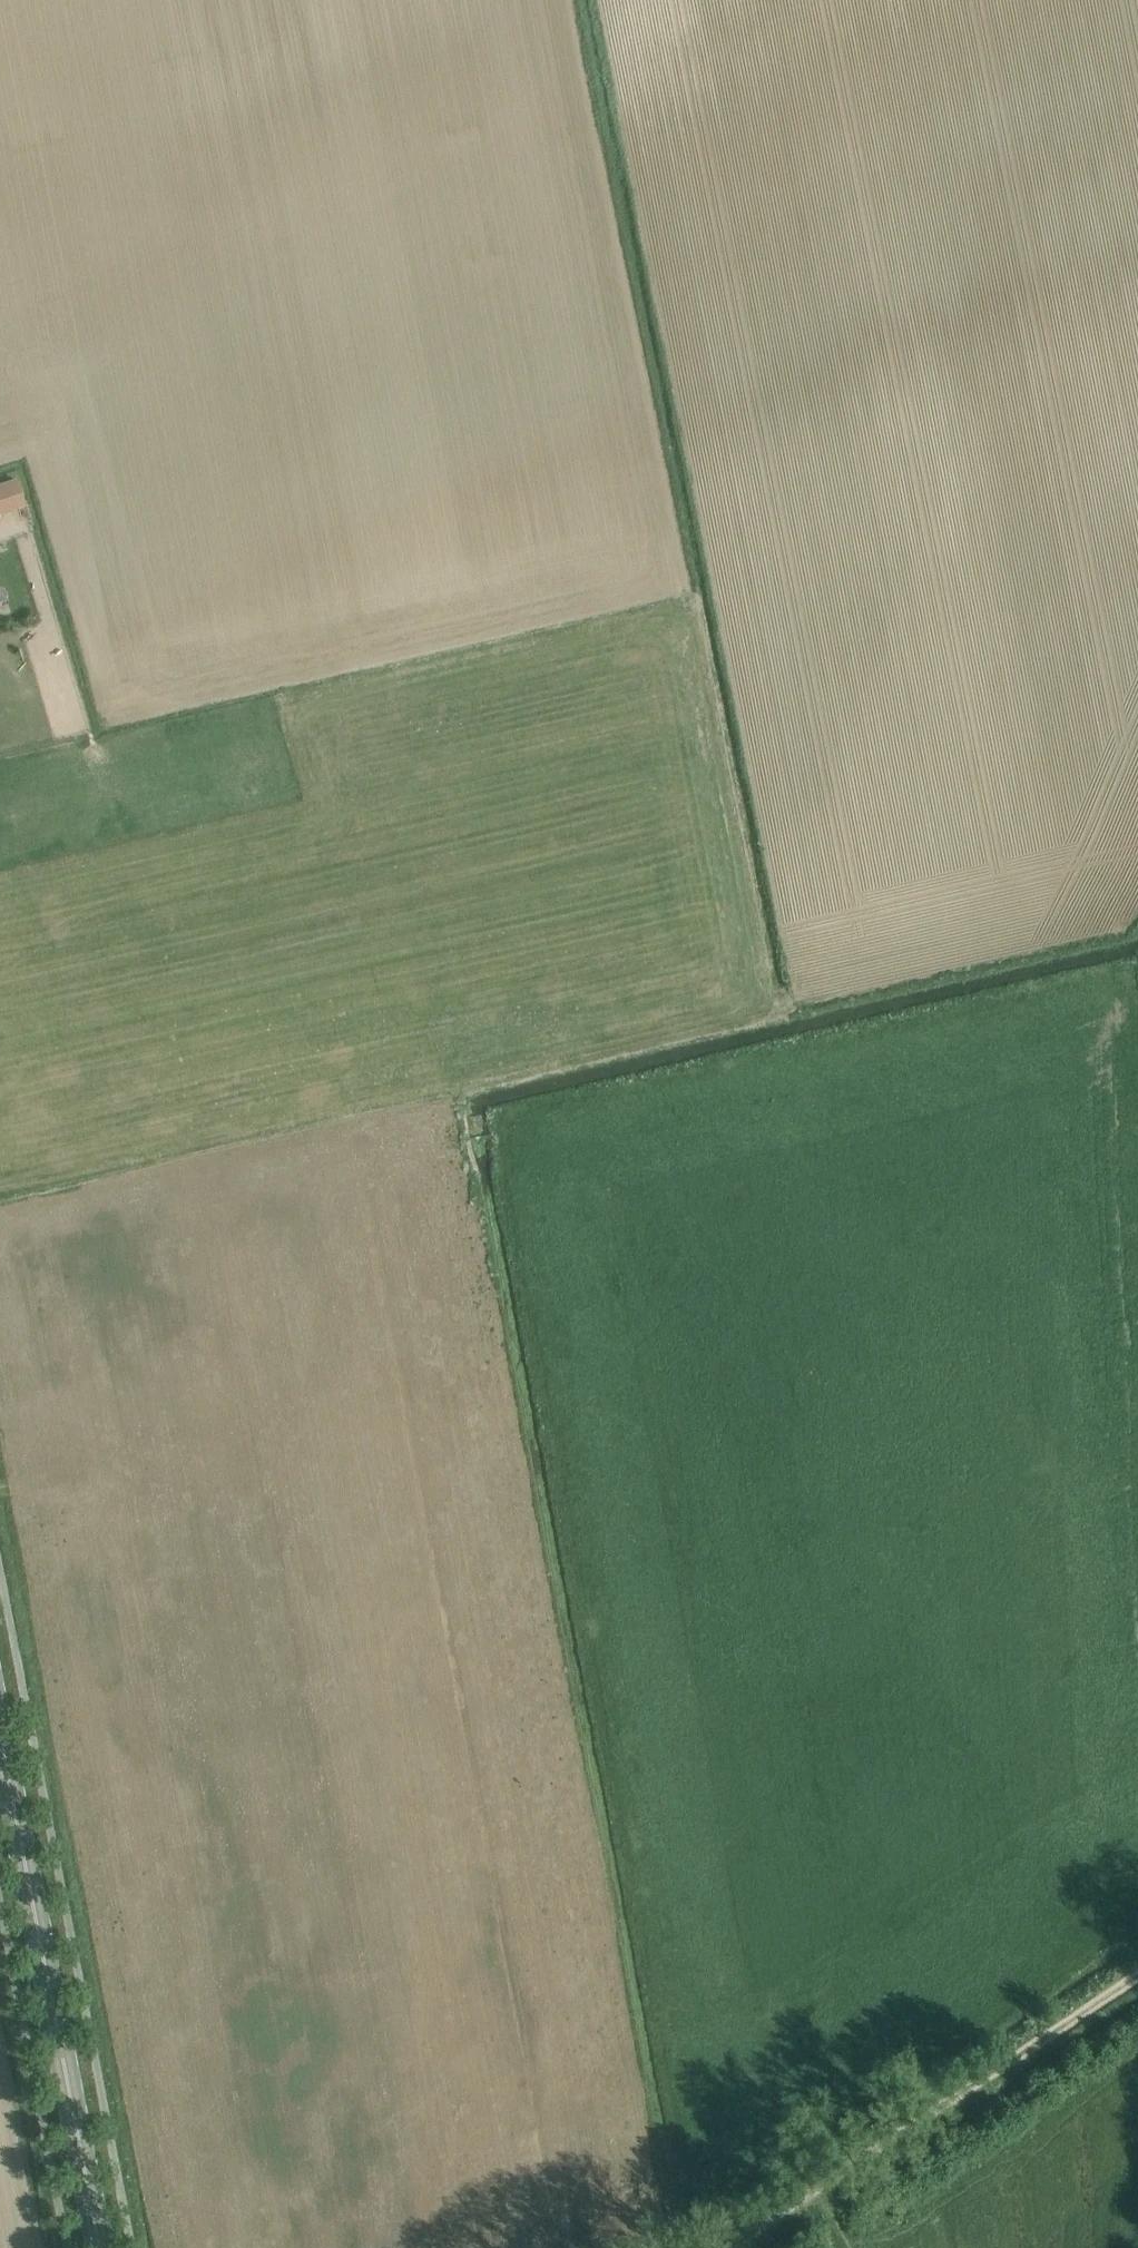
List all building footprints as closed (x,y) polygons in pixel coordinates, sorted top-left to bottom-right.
[(0,486),(0,517),(27,508),(18,480),(0,486)]
